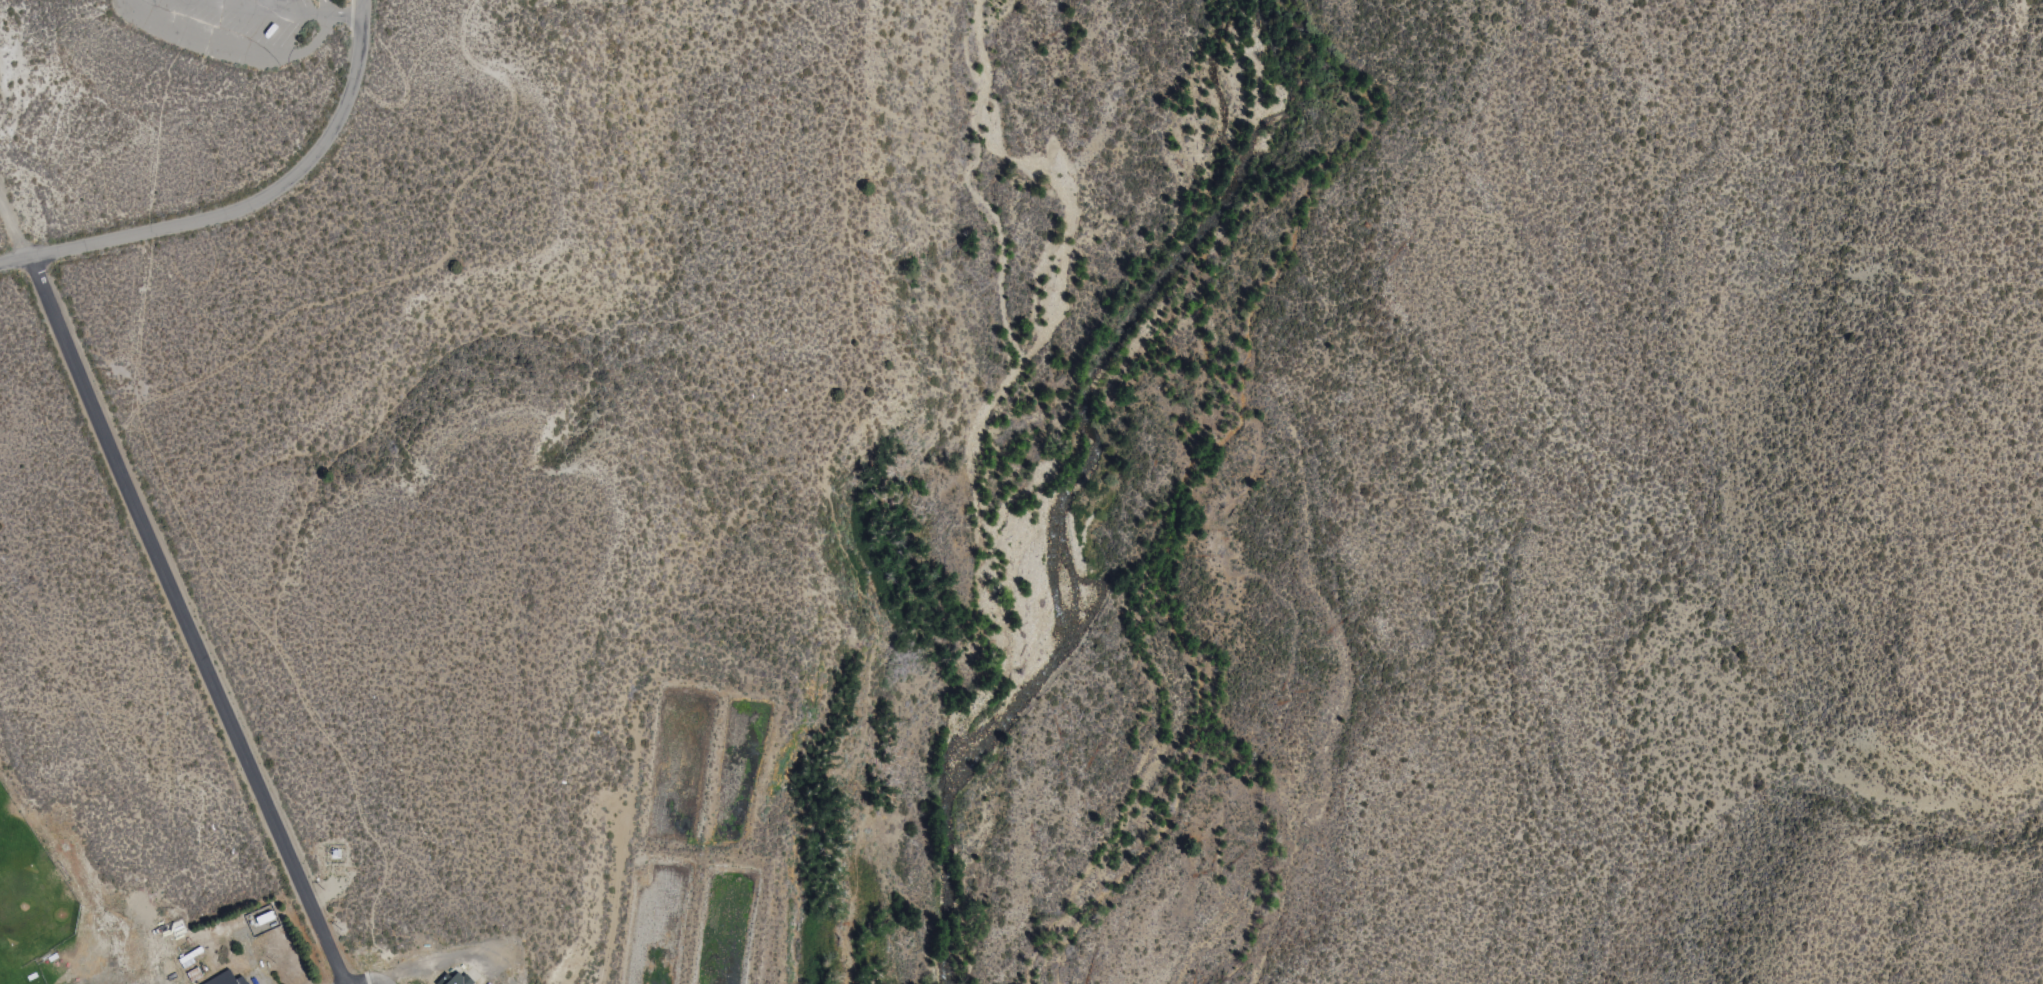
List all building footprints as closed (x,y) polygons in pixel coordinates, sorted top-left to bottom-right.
[(235,969),(245,983),(212,983),(235,969)]
